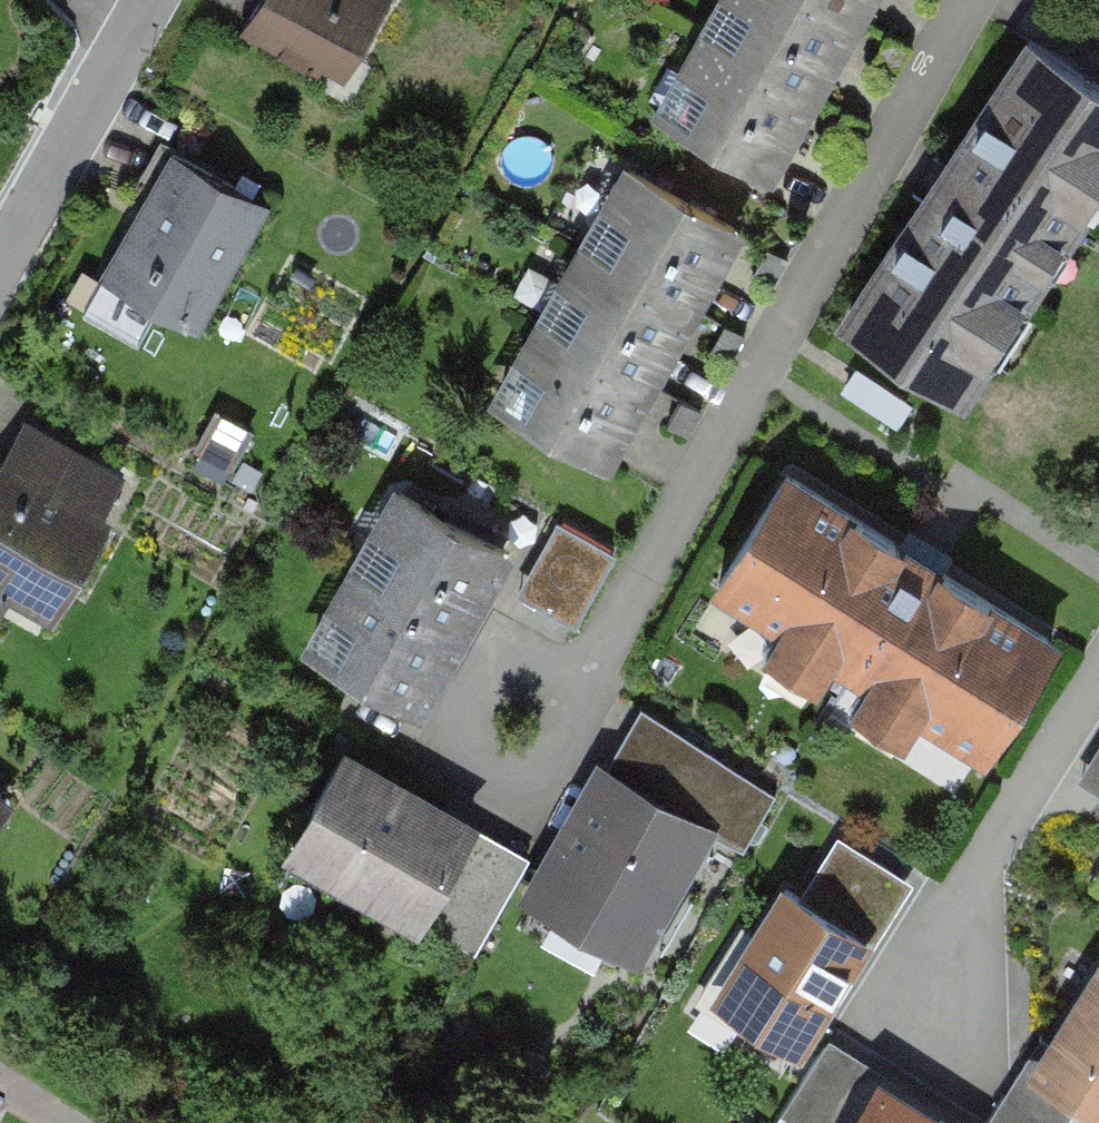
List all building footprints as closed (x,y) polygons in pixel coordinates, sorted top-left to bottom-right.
[(238,32),(316,74),(331,46),(356,59),(390,0),(256,0),(238,32)] [(707,35),(811,94),(853,18),(822,0),(726,0),(707,35)] [(853,18),(863,0),(822,0),(853,18)] [(707,35),(663,112),(767,171),(811,94),(707,35)] [(1029,42),(846,320),(959,394),(1098,182),(1098,88),(1029,42)] [(204,314),(267,204),(171,150),(108,259),(204,314)] [(689,306),(733,228),(629,169),(585,248),(689,306)] [(648,382),(689,306),(585,248),(544,322),(648,382)] [(604,459),(648,382),(544,322),(500,399),(604,459)] [(0,468),(0,583),(51,612),(103,520),(94,515),(116,477),(85,460),(64,495),(4,461),(0,468)] [(1050,642),(788,479),(722,584),(985,748),(1050,642)] [(398,491),(354,568),(460,629),(504,551),(398,491)] [(613,554),(557,523),(518,591),(574,622),(613,554)] [(354,568),(310,647),(415,706),(460,629),(354,568)] [(686,735),(658,786),(750,839),(775,793),(686,735)] [(468,826),(344,755),(291,846),(415,917),(468,826)] [(702,826),(602,770),(535,888),(636,945),(702,826)] [(863,938),(784,890),(719,996),(798,1044),(863,938)] [(454,902),(441,925),(477,945),(490,922),(454,902)] [(1040,1068),(1098,1105),(1098,975),(1040,1068)] [(878,1084),(855,1122),(943,1122),(878,1084)] [(983,1122),(984,1122),(1049,1122),(1001,1093),(983,1122)]
